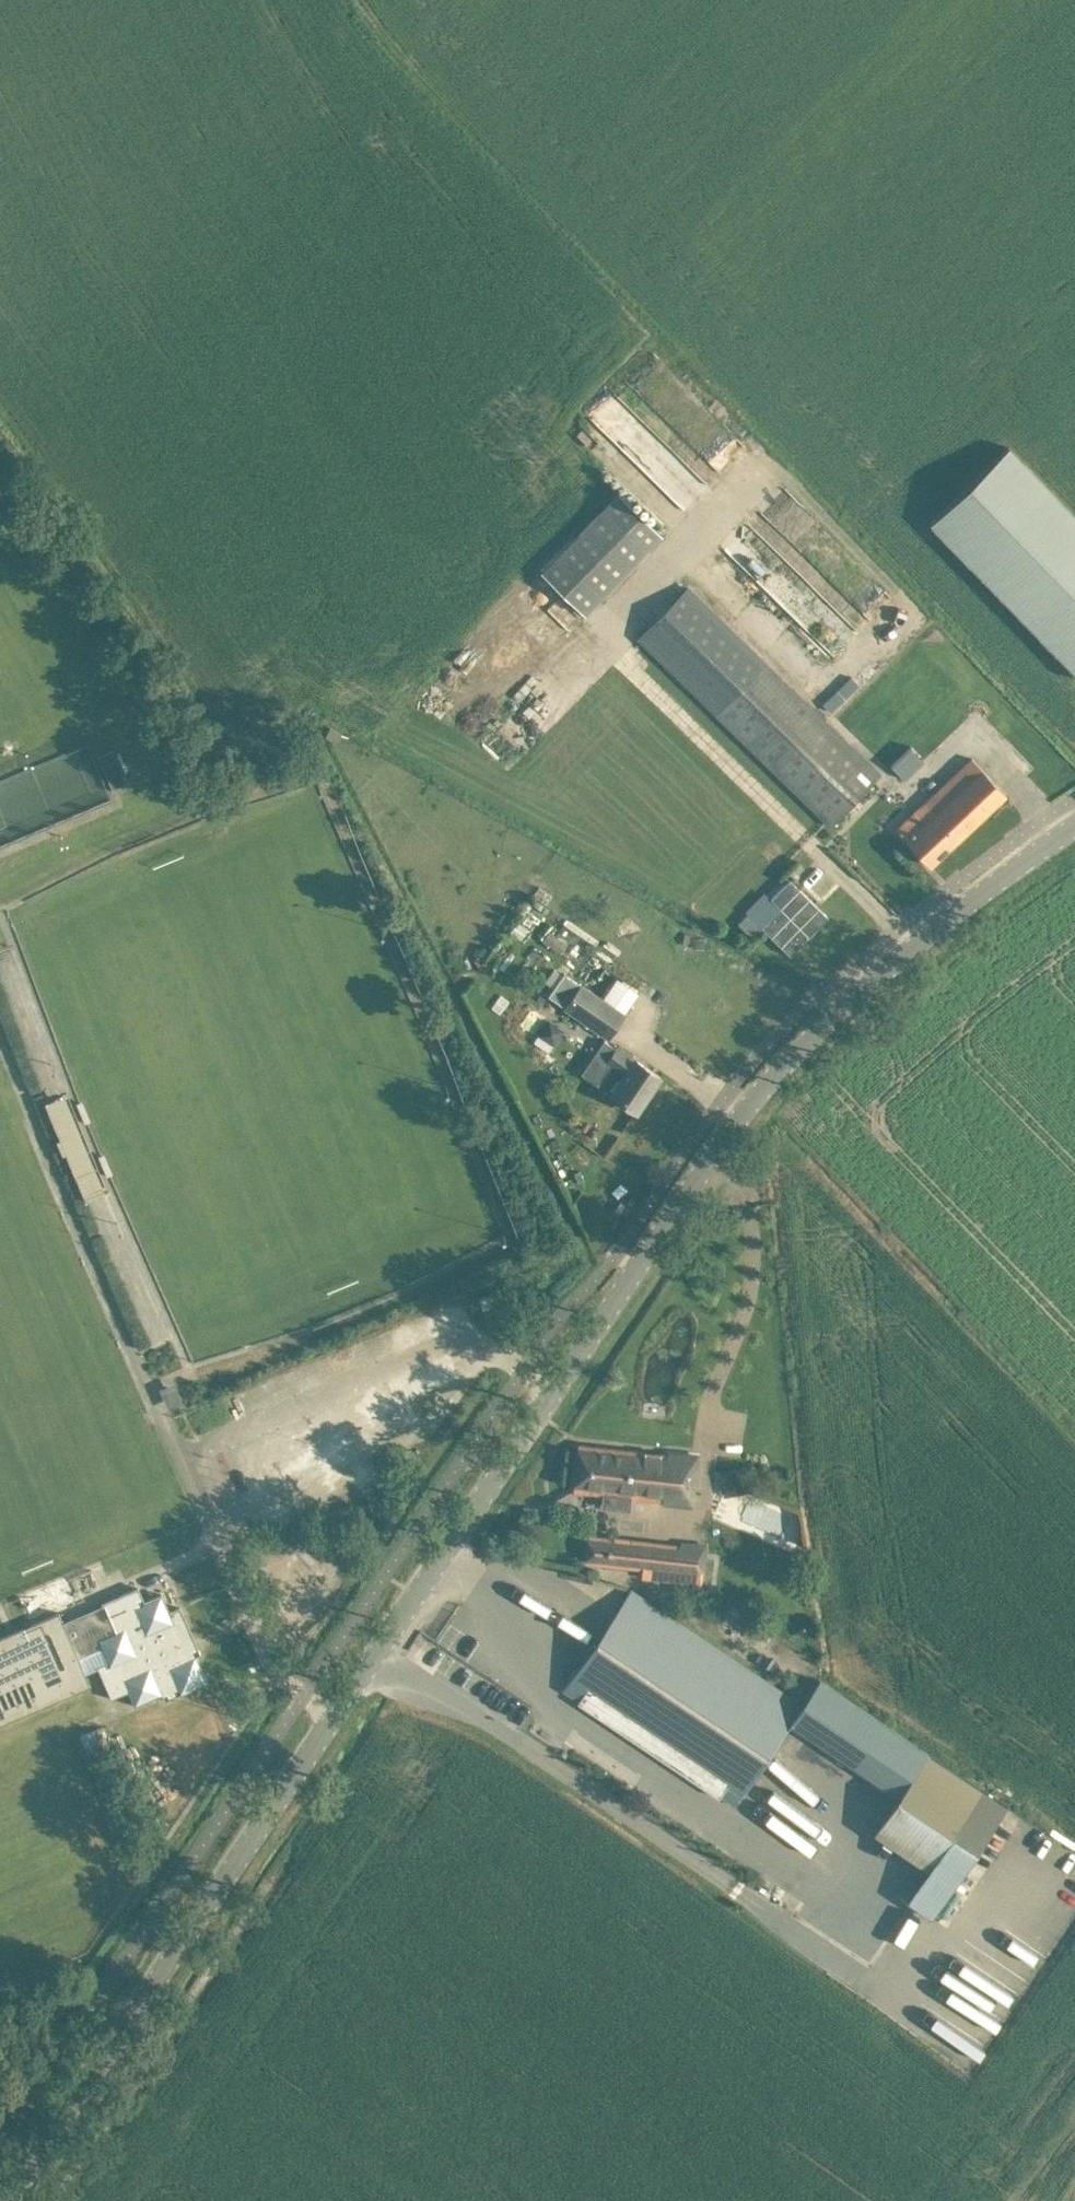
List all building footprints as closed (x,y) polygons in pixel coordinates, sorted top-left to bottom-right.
[(930,522),(1074,671),(1074,514),(1009,446),(930,522)] [(662,534),(618,492),(541,571),(585,614),(662,534)] [(688,587),(639,636),(831,823),(879,773),(688,587)] [(810,626),(818,642),(846,628),(839,613),(810,626)] [(174,726),(164,730),(171,744),(181,740),(174,726)] [(330,726),(325,736),(336,742),(341,732),(330,726)] [(911,746),(892,763),(905,777),(924,759),(911,746)] [(23,808),(31,825),(114,790),(113,788),(127,782),(113,748),(99,754),(98,752),(29,781),(22,763),(0,772),(0,818),(23,808)] [(896,828),(931,865),(1006,794),(972,757),(896,828)] [(827,916),(790,879),(771,897),(780,906),(762,924),(790,953),(827,916)] [(565,1006),(564,1007),(606,1036),(623,1013),(565,972),(548,995),(565,1006)] [(550,1048),(560,1027),(546,1020),(536,1040),(550,1048)] [(606,1061),(593,1080),(613,1095),(618,1098),(636,1111),(661,1075),(642,1063),(617,1045),(615,1047),(607,1060),(606,1061)] [(78,1199),(99,1191),(64,1093),(42,1100),(78,1199)] [(578,1444),(573,1490),(605,1493),(603,1504),(630,1507),(631,1498),(662,1501),(661,1504),(692,1507),(697,1455),(669,1452),(669,1454),(578,1444)] [(720,1471),(723,1494),(744,1491),(741,1469),(720,1471)] [(785,1541),(795,1541),(795,1516),(786,1516),(785,1541)] [(648,1542),(648,1541),(598,1536),(595,1561),(644,1565),(643,1576),(702,1582),(705,1547),(648,1542)] [(97,1664),(103,1677),(111,1697),(128,1690),(135,1705),(162,1693),(164,1699),(166,1699),(165,1698),(179,1692),(180,1693),(208,1681),(196,1654),(200,1652),(180,1606),(169,1610),(162,1593),(144,1600),(138,1586),(103,1601),(116,1629),(98,1637),(108,1659),(97,1664)] [(578,1670),(565,1690),(584,1702),(734,1803),(747,1784),(748,1785),(787,1728),(791,1722),(843,1758),(899,1795),(875,1831),(928,1867),(906,1899),(931,1915),(1006,1805),(984,1791),(820,1679),(802,1705),(630,1589),(616,1611),(577,1669),(578,1670)] [(0,1635),(0,1721),(90,1684),(60,1610),(0,1635)] [(95,1727),(79,1734),(89,1755),(90,1755),(105,1748),(95,1727)] [(767,1791),(752,1813),(800,1845),(815,1823),(767,1791)] [(966,2065),(1041,1959),(1007,1935),(981,1972),(965,1961),(955,1975),(951,1972),(922,2012),(929,2017),(919,2031),(966,2065)]
